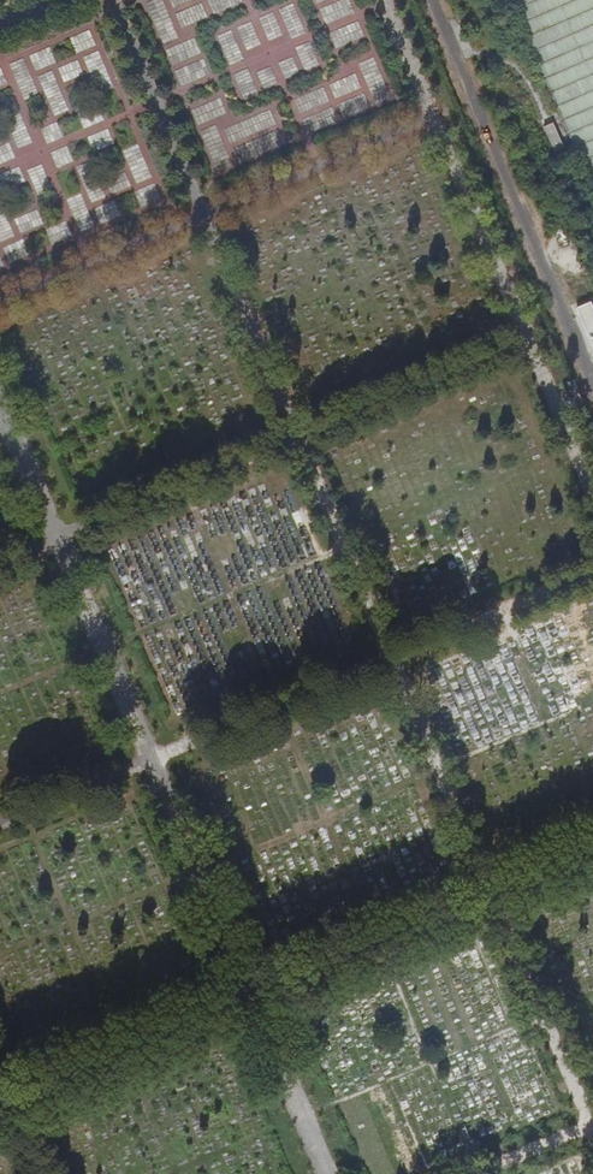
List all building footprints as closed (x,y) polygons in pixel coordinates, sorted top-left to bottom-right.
[(557,121),(547,124),(555,150),(565,147),(557,121)] [(592,353),(592,300),(581,303),(592,353)]
